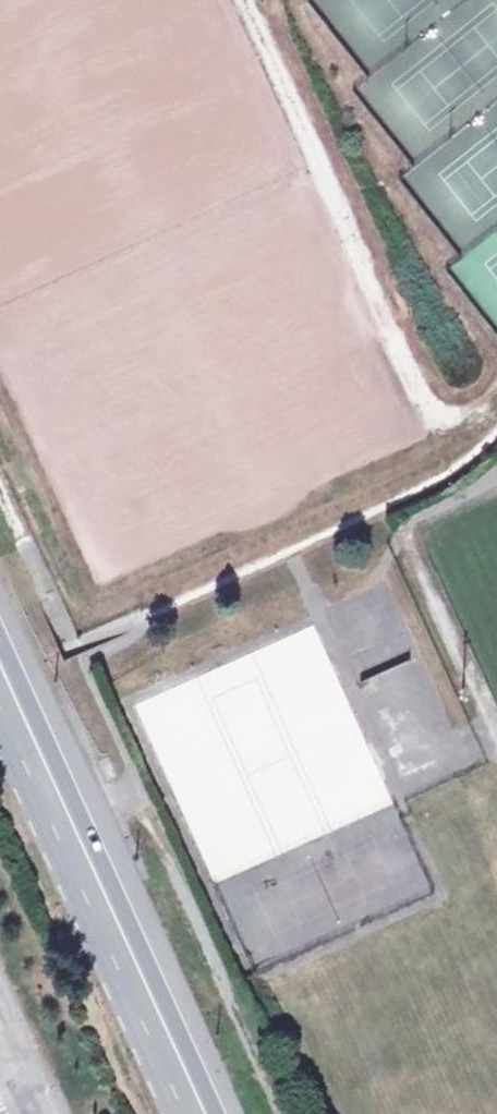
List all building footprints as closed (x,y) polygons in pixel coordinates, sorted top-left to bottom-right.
[(226,660),(298,842),(388,807),(316,625),(226,660)] [(396,700),(409,731),(442,717),(418,658),(364,679),(376,708),(396,700)]
